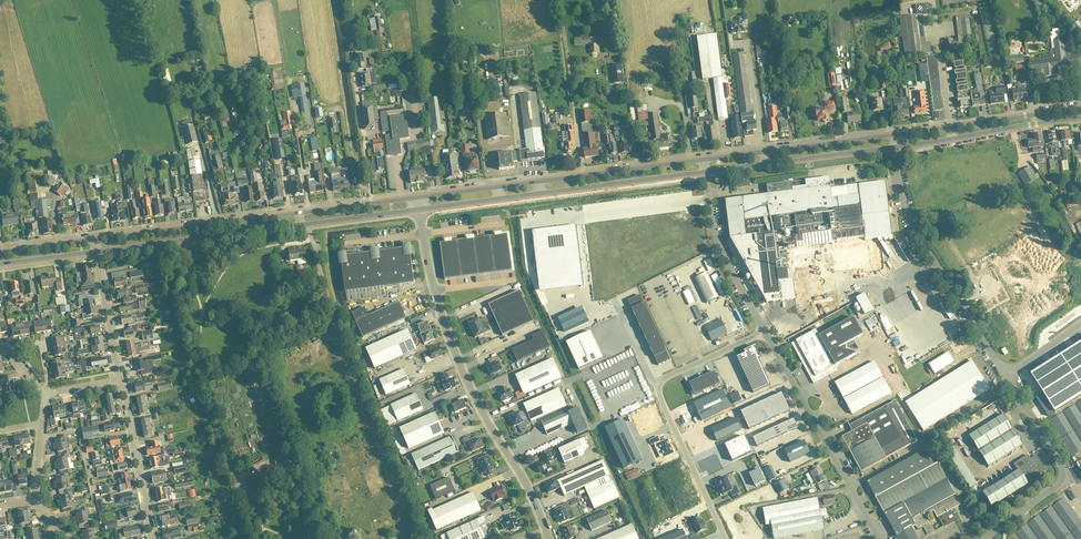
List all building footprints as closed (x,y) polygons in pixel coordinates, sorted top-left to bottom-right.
[(1075,0),(1063,0),(1071,9),(1078,3),(1075,0)] [(927,55),(927,49),(922,16),(928,15),(927,8),(926,4),(915,6),(917,16),(900,19),(905,58),(927,55)] [(969,19),(968,19),(968,16),(955,17),(956,21),(961,21),(963,36),(967,36),(967,40),(972,40),(971,35),(969,19)] [(744,21),(742,22),(742,20),(741,19),(741,18),(740,18),(739,18),(738,18),(737,19),(736,20),(736,21),(736,22),(730,23),(732,34),(737,33),(737,34),(741,33),(746,32),(744,21)] [(1078,21),(1071,26),(1076,34),(1080,30),(1080,26),(1078,21)] [(1050,49),(1050,55),(1042,56),(1043,61),(1038,61),(1030,62),(1029,62),(1031,72),(1039,70),(1040,77),(1039,77),(1045,76),(1045,78),(1054,77),(1053,76),(1059,75),(1058,75),(1057,69),(1058,69),(1058,68),(1065,67),(1066,68),(1066,67),(1070,67),(1071,67),(1079,66),(1078,56),(1077,56),(1078,56),(1069,57),(1069,55),(1071,54),(1070,46),(1063,47),(1062,40),(1061,40),(1060,29),(1052,30),(1052,33),(1050,33),(1052,49),(1050,49)] [(377,31),(376,31),(378,42),(385,40),(383,30),(382,30),(377,31)] [(728,119),(722,78),(717,35),(713,35),(697,37),(702,81),(713,79),(719,120),(718,120),(718,121),(728,119)] [(599,44),(595,44),(594,37),(574,38),(574,46),(587,45),(588,54),(591,54),(591,55),(592,57),(593,58),(594,58),(595,57),(596,56),(597,55),(596,54),(599,53),(599,44)] [(955,41),(953,41),(953,40),(944,41),(945,52),(954,51),(954,47),(962,46),(960,37),(955,38),(955,41)] [(889,43),(878,48),(880,52),(891,48),(889,43)] [(743,54),(733,55),(745,138),(754,136),(753,131),(757,130),(756,123),(755,123),(754,113),(752,114),(743,54)] [(366,69),(364,55),(356,56),(357,70),(366,69)] [(929,81),(930,83),(934,112),(944,111),(937,55),(926,57),(927,63),(928,73),(929,81)] [(1023,62),(1023,58),(1023,55),(1004,58),(1005,64),(1023,62)] [(964,108),(969,107),(969,102),(970,102),(969,97),(965,69),(964,69),(963,61),(953,62),(958,99),(957,99),(958,104),(959,104),(960,108),(964,108)] [(927,63),(919,64),(921,82),(929,81),(928,73),(927,63)] [(613,84),(623,83),(621,65),(611,67),(613,84)] [(171,82),(168,70),(161,72),(164,84),(171,82)] [(360,74),(362,88),(371,87),(369,73),(360,74)] [(412,85),(419,84),(418,73),(410,73),(412,85)] [(831,78),(832,87),(836,87),(834,73),(827,74),(828,79),(831,78)] [(974,76),(976,86),(982,85),(979,74),(974,76)] [(1017,84),(1018,87),(1020,100),(1026,99),(1024,86),(1020,87),(1020,83),(1017,84)] [(306,97),(304,85),(290,87),(292,99),(306,97)] [(976,91),(972,92),(972,95),(971,95),(972,107),(985,105),(983,90),(983,91),(982,85),(977,86),(977,89),(976,89),(976,91)] [(996,90),(989,91),(990,95),(989,95),(991,105),(1003,103),(1002,94),(1005,94),(1004,87),(995,88),(996,90)] [(391,101),(398,100),(398,96),(394,96),(393,90),(390,91),(391,101)] [(914,93),(915,99),(916,107),(914,108),(915,114),(927,113),(926,106),(924,91),(914,93)] [(544,148),(543,148),(536,94),(519,96),(526,150),(520,151),(521,162),(544,159),(543,153),(545,153),(544,148)] [(689,95),(691,109),(697,108),(696,94),(689,95)] [(846,98),(839,99),(841,114),(848,113),(846,98)] [(873,104),(874,111),(882,110),(881,103),(882,103),(881,99),(872,100),(872,104),(873,104)] [(897,110),(898,117),(908,115),(907,107),(906,100),(901,101),(901,99),(900,99),(901,102),(894,103),(895,110),(897,110)] [(402,108),(397,108),(380,111),(381,116),(403,113),(405,113),(404,102),(402,102),(402,104),(402,108)] [(835,109),(834,102),(825,103),(825,108),(820,109),(821,110),(816,111),(816,112),(814,112),(814,117),(816,116),(816,118),(817,118),(818,122),(823,121),(823,123),(825,123),(827,123),(828,122),(829,122),(829,116),(830,116),(829,110),(831,109),(832,111),(834,111),(835,109)] [(366,130),(372,129),(372,130),(375,129),(375,126),(377,126),(377,120),(379,119),(377,107),(372,108),(372,107),(363,108),(366,130)] [(770,120),(767,121),(768,134),(777,133),(776,120),(777,120),(776,107),(769,108),(770,120)] [(591,110),(577,112),(579,124),(593,123),(591,110)] [(649,119),(648,115),(647,115),(647,110),(637,111),(638,121),(649,119)] [(847,114),(848,123),(861,122),(859,110),(855,110),(855,113),(847,114)] [(286,121),(280,122),(282,131),(291,129),(291,125),(292,125),(291,121),(290,122),(290,119),(291,119),(290,112),(283,113),(284,120),(285,119),(286,121)] [(648,115),(649,119),(650,126),(652,141),(658,140),(660,149),(669,147),(668,140),(667,135),(660,136),(657,113),(648,115)] [(787,121),(784,121),(784,120),(783,120),(782,115),(781,115),(781,114),(779,115),(778,116),(777,116),(778,125),(779,125),(780,132),(788,131),(787,121)] [(484,118),(487,140),(509,137),(506,115),(484,118)] [(392,135),(385,136),(387,155),(401,154),(399,140),(409,138),(406,116),(390,118),(392,135)] [(705,118),(700,118),(700,123),(709,121),(710,126),(705,127),(708,143),(717,141),(715,125),(714,125),(713,121),(712,116),(704,117),(705,118)] [(739,116),(731,117),(732,128),(734,139),(742,138),(741,127),(740,127),(739,116)] [(700,123),(700,118),(695,119),(696,124),(695,124),(695,129),(692,129),(694,140),(701,139),(699,123),(700,123)] [(431,128),(431,134),(444,133),(443,126),(441,126),(440,119),(430,120),(431,128)] [(633,130),(632,124),(624,125),(625,131),(626,141),(628,152),(633,152),(630,134),(628,134),(628,131),(633,130)] [(563,145),(562,145),(562,149),(565,149),(566,154),(567,154),(568,155),(570,155),(571,153),(573,153),(574,153),(573,146),(574,146),(573,143),(574,143),(572,126),(568,127),(569,138),(566,139),(566,140),(563,140),(563,145)] [(192,127),(183,129),(186,140),(183,141),(184,146),(187,145),(196,143),(192,127)] [(1063,145),(1068,144),(1067,141),(1070,140),(1069,131),(1059,133),(1060,142),(1063,142),(1063,145)] [(1057,142),(1056,142),(1054,133),(1047,134),(1048,139),(1047,139),(1048,144),(1052,143),(1053,148),(1051,148),(1052,154),(1059,153),(1057,142)] [(594,134),(582,135),(585,158),(598,157),(596,142),(594,134)] [(1040,147),(1044,147),(1042,135),(1033,136),(1033,140),(1036,140),(1036,141),(1038,141),(1038,143),(1039,143),(1040,147)] [(605,146),(609,145),(609,149),(610,149),(611,155),(613,154),(613,155),(615,155),(615,154),(617,154),(616,144),(613,144),(612,136),(604,137),(605,146)] [(281,140),(272,141),(276,161),(285,159),(281,140)] [(417,142),(418,150),(421,150),(422,156),(431,155),(429,140),(417,142)] [(1041,152),(1040,147),(1039,143),(1038,143),(1038,141),(1036,141),(1036,140),(1033,140),(1027,141),(1028,149),(1037,148),(1037,149),(1032,150),(1033,153),(1041,152)] [(628,153),(628,152),(626,141),(625,141),(625,142),(619,143),(620,150),(621,150),(621,154),(628,153)] [(411,151),(418,150),(417,142),(407,143),(408,152),(411,151)] [(464,170),(467,170),(467,172),(468,172),(469,172),(472,172),(472,171),(478,171),(477,163),(478,162),(478,160),(477,160),(477,158),(476,159),(476,153),(469,154),(468,146),(461,146),(464,170)] [(187,151),(187,154),(194,202),(209,200),(206,181),(203,181),(199,158),(196,159),(195,149),(187,151)] [(214,160),(216,167),(212,169),(214,176),(223,174),(222,170),(223,170),(219,156),(218,152),(209,155),(211,161),(214,160)] [(452,168),(453,179),(458,178),(456,168),(458,167),(456,153),(448,154),(450,163),(449,163),(450,166),(451,166),(451,168),(452,168)] [(506,154),(508,170),(514,169),(513,163),(517,162),(515,153),(506,154)] [(450,163),(448,154),(442,155),(443,165),(445,164),(447,179),(453,179),(452,168),(451,168),(451,166),(450,166),(449,163),(450,163)] [(497,155),(499,166),(499,171),(508,170),(506,154),(497,155)] [(1043,163),(1042,159),(1046,159),(1045,154),(1036,155),(1037,164),(1043,163)] [(384,170),(382,159),(372,160),(373,166),(370,166),(371,172),(376,171),(376,172),(381,172),(381,171),(384,170)] [(415,168),(416,176),(414,176),(414,177),(416,177),(417,183),(417,184),(421,183),(420,183),(425,182),(424,176),(428,176),(427,170),(424,170),(419,170),(418,167),(415,167),(415,168)] [(1036,179),(1029,167),(1018,174),(1025,186),(1036,179)] [(314,172),(315,182),(308,183),(309,193),(322,191),(321,184),(323,184),(321,170),(315,171),(314,172)] [(52,186),(56,189),(60,184),(61,182),(56,179),(59,176),(54,171),(47,172),(48,179),(46,181),(46,185),(49,187),(52,186)] [(35,202),(38,202),(35,173),(27,174),(31,209),(35,209),(35,202)] [(249,174),(251,182),(257,181),(256,173),(249,174)] [(343,186),(341,186),(340,180),(339,180),(339,177),(338,173),(331,174),(331,178),(333,192),(344,190),(343,186)] [(276,180),(278,199),(283,198),(282,191),(283,191),(283,189),(282,189),(282,187),(281,188),(280,180),(279,174),(275,175),(276,180)] [(278,199),(276,180),(275,175),(270,176),(272,190),(271,191),(271,192),(272,193),(273,199),(278,199)] [(299,176),(291,177),(292,185),(294,196),(295,195),(295,196),(299,196),(298,195),(302,194),(301,191),(302,191),(301,184),(300,184),(299,176)] [(729,200),(725,201),(730,239),(748,271),(766,304),(795,300),(789,250),(774,251),(773,244),(785,242),(784,239),(782,239),(781,232),(788,231),(797,307),(813,306),(814,314),(820,313),(818,305),(856,300),(856,299),(865,294),(873,309),(878,309),(879,315),(891,313),(887,277),(882,278),(878,245),(874,239),(892,237),(886,188),(886,182),(848,187),(843,187),(831,189),(831,187),(830,187),(829,178),(767,186),(768,195),(729,200)] [(343,186),(344,190),(349,190),(348,179),(340,180),(341,186),(343,186)] [(229,194),(228,195),(229,205),(235,205),(233,194),(239,193),(238,188),(236,188),(235,183),(228,184),(229,194)] [(65,187),(60,184),(56,189),(54,192),(59,195),(65,187)] [(261,184),(256,185),(257,193),(256,193),(257,202),(264,201),(263,196),(264,196),(263,192),(262,192),(261,184)] [(67,196),(71,191),(69,190),(70,189),(66,186),(65,187),(59,195),(61,197),(63,196),(65,194),(67,196)] [(251,187),(247,187),(247,190),(245,190),(247,203),(253,202),(251,187)] [(123,221),(124,221),(124,220),(123,212),(122,212),(121,204),(120,200),(121,200),(120,195),(120,194),(119,195),(115,195),(116,201),(117,200),(117,201),(118,205),(111,206),(112,213),(111,213),(112,222),(113,222),(123,221)] [(184,199),(184,203),(186,212),(193,211),(191,202),(190,198),(184,199)] [(151,217),(152,217),(149,199),(142,200),(143,208),(144,208),(144,209),(143,209),(144,218),(147,218),(147,219),(151,218),(151,217)] [(155,204),(153,204),(155,217),(164,215),(163,206),(160,206),(159,199),(154,200),(155,204)] [(186,212),(184,203),(183,203),(182,199),(178,200),(178,204),(179,213),(186,212)] [(17,214),(20,214),(18,200),(13,201),(14,206),(15,206),(16,215),(2,216),(3,223),(2,223),(2,224),(3,224),(3,227),(18,225),(17,214)] [(40,218),(47,217),(48,217),(47,209),(52,208),(51,200),(38,202),(35,202),(35,209),(36,212),(39,212),(40,218)] [(173,204),(173,200),(165,201),(166,210),(167,210),(168,215),(176,214),(174,204),(173,204)] [(101,212),(100,202),(91,203),(94,219),(104,217),(103,212),(101,212)] [(88,204),(88,205),(83,205),(85,216),(81,217),(82,227),(92,225),(91,215),(90,215),(88,204)] [(130,204),(132,220),(140,219),(138,210),(136,210),(135,204),(130,204)] [(63,225),(76,223),(75,215),(62,217),(63,225)] [(40,218),(39,218),(40,222),(42,222),(43,236),(52,235),(50,221),(47,221),(47,217),(40,218)] [(28,237),(33,237),(32,222),(31,223),(30,218),(25,218),(25,224),(26,223),(28,237)] [(534,232),(532,232),(539,287),(583,282),(576,226),(575,227),(575,228),(566,230),(565,228),(543,230),(543,232),(534,233),(534,232)] [(446,243),(445,243),(440,244),(445,280),(447,280),(477,276),(512,271),(509,254),(507,235),(501,236),(501,237),(496,238),(496,236),(487,238),(479,239),(479,238),(473,239),(473,241),(471,241),(468,241),(468,240),(451,242),(451,243),(446,244),(446,243)] [(883,240),(880,242),(888,255),(891,253),(883,240)] [(345,293),(414,284),(409,248),(340,257),(345,293)] [(296,252),(298,261),(306,260),(304,251),(296,252)] [(298,261),(296,252),(288,253),(289,257),(290,262),(298,261)] [(157,261),(149,263),(151,272),(159,270),(157,261)] [(81,287),(81,292),(95,290),(93,277),(91,277),(90,267),(81,268),(83,278),(81,278),(82,287),(81,287)] [(114,281),(115,288),(127,286),(126,282),(131,281),(131,280),(143,277),(142,272),(141,272),(140,269),(118,273),(118,274),(113,275),(114,281)] [(694,279),(706,304),(718,298),(707,273),(694,279)] [(61,290),(61,286),(59,279),(55,279),(55,276),(41,278),(42,287),(56,285),(57,291),(61,290)] [(27,285),(25,285),(27,295),(35,294),(33,286),(32,286),(32,282),(27,282),(27,285)] [(18,283),(11,284),(12,297),(19,296),(18,283)] [(135,288),(136,294),(148,292),(146,286),(135,288)] [(116,292),(118,300),(123,299),(124,304),(136,301),(135,296),(133,297),(132,292),(130,292),(130,289),(129,289),(128,290),(126,290),(116,292)] [(495,321),(526,307),(519,292),(488,305),(495,321)] [(856,300),(864,314),(873,309),(865,294),(856,299),(856,300)] [(24,304),(23,299),(23,296),(20,296),(21,299),(15,300),(16,305),(19,305),(19,308),(25,307),(25,304),(24,304)] [(63,298),(55,299),(56,306),(64,304),(63,298)] [(79,307),(84,306),(85,309),(95,307),(94,300),(88,301),(87,298),(78,300),(79,307)] [(365,308),(352,314),(363,338),(406,319),(403,313),(405,312),(403,308),(401,308),(399,302),(368,316),(365,308)] [(635,307),(631,309),(634,315),(646,309),(643,303),(639,305),(635,307)] [(119,308),(120,313),(127,312),(127,313),(133,312),(138,311),(137,304),(132,305),(132,304),(126,306),(126,307),(119,308)] [(60,314),(61,314),(70,313),(69,305),(64,306),(64,309),(60,310),(60,314)] [(95,307),(85,309),(86,314),(82,315),(83,320),(91,319),(91,316),(97,315),(95,307)] [(526,307),(495,321),(502,336),(533,322),(526,307)] [(646,309),(634,315),(637,321),(649,315),(646,309)] [(136,315),(134,316),(121,318),(122,325),(132,323),(131,320),(137,319),(137,320),(143,319),(142,314),(136,315)] [(649,315),(637,321),(640,327),(652,322),(649,315)] [(41,319),(43,332),(52,331),(50,320),(45,321),(45,318),(41,319)] [(806,350),(797,354),(813,384),(837,371),(835,366),(856,355),(838,349),(843,346),(857,350),(859,350),(853,341),(863,335),(853,318),(819,337),(803,345),(806,350)] [(43,332),(41,319),(37,319),(38,322),(30,323),(31,329),(34,329),(35,334),(43,332)] [(872,319),(866,322),(870,330),(876,327),(872,319)] [(469,325),(472,331),(485,325),(484,323),(480,324),(479,320),(469,325)] [(705,327),(712,341),(727,334),(720,320),(705,327)] [(13,337),(21,336),(19,322),(15,323),(16,326),(11,327),(13,337)] [(30,335),(29,330),(31,329),(30,323),(28,324),(23,325),(23,322),(19,322),(21,336),(30,335)] [(418,347),(420,344),(419,342),(422,341),(424,345),(430,343),(430,344),(434,342),(433,341),(434,341),(430,332),(432,331),(427,322),(417,326),(420,332),(410,336),(415,349),(418,347)] [(652,322),(640,327),(642,333),(655,328),(652,322)] [(487,328),(485,325),(472,331),(475,338),(485,334),(483,330),(487,328)] [(83,330),(84,334),(90,332),(91,335),(100,333),(99,326),(90,328),(83,330)] [(138,332),(137,326),(135,326),(128,328),(128,330),(124,331),(125,338),(134,337),(133,333),(138,332)] [(655,328),(642,333),(645,339),(657,334),(655,328)] [(375,369),(416,351),(415,349),(410,336),(407,330),(366,349),(375,369)] [(791,344),(797,354),(806,350),(803,345),(819,337),(815,330),(791,344)] [(153,339),(153,338),(152,335),(152,331),(141,333),(143,341),(153,339)] [(512,351),(517,363),(550,348),(543,332),(532,337),(534,341),(512,351)] [(603,359),(590,332),(566,343),(579,370),(603,359)] [(657,334),(645,339),(648,345),(660,340),(657,334)] [(53,349),(67,346),(66,342),(64,343),(63,338),(52,340),(53,349)] [(85,349),(103,346),(102,339),(94,341),(95,344),(85,346),(85,349)] [(660,340),(648,345),(651,352),(663,346),(660,340)] [(127,351),(148,347),(147,343),(134,346),(134,342),(126,344),(127,351)] [(934,352),(938,357),(952,348),(948,343),(934,352)] [(1030,375),(1054,413),(1080,396),(1080,343),(1030,375)] [(68,350),(67,346),(53,349),(55,357),(66,355),(65,350),(68,350)] [(85,349),(80,350),(78,351),(79,355),(83,354),(83,355),(94,353),(94,354),(104,352),(103,346),(85,349)] [(663,346),(651,352),(654,358),(658,356),(662,354),(666,352),(663,346)] [(149,350),(148,347),(127,351),(129,358),(136,356),(140,356),(139,352),(149,350)] [(758,355),(755,347),(745,352),(746,354),(737,358),(753,393),(770,385),(756,356),(758,355)] [(439,348),(423,355),(424,359),(430,356),(432,360),(442,356),(439,348)] [(666,352),(662,354),(666,362),(670,360),(666,352)] [(928,365),(930,368),(934,374),(953,363),(948,353),(928,365)] [(662,354),(658,356),(662,364),(666,362),(662,354)] [(497,357),(489,360),(491,364),(491,363),(492,366),(487,368),(489,373),(490,372),(491,375),(493,374),(493,375),(497,374),(496,373),(504,369),(501,362),(499,363),(497,357)] [(97,361),(93,362),(91,362),(92,365),(94,365),(94,366),(98,365),(99,368),(103,367),(103,365),(106,365),(105,359),(97,360),(97,361)] [(561,378),(553,359),(516,376),(524,394),(561,378)] [(54,371),(74,367),(73,364),(64,365),(63,361),(52,363),(54,371)] [(149,365),(149,362),(146,362),(146,361),(142,362),(142,361),(136,363),(138,372),(141,371),(142,376),(151,374),(149,365)] [(923,431),(989,390),(971,361),(905,403),(923,431)] [(835,383),(848,407),(852,414),(891,394),(874,362),(835,383)] [(633,365),(639,378),(643,376),(638,363),(633,365)] [(75,371),(74,367),(54,371),(55,379),(66,377),(66,373),(75,371)] [(410,385),(403,370),(379,381),(386,396),(410,385)] [(689,384),(695,396),(720,384),(714,372),(689,384)] [(446,374),(439,377),(442,384),(445,392),(452,388),(452,389),(456,388),(455,387),(456,386),(453,379),(449,381),(446,374)] [(589,375),(584,378),(591,392),(596,390),(589,375)] [(4,387),(13,385),(12,378),(3,379),(4,383),(3,383),(4,387)] [(151,386),(150,382),(143,383),(139,384),(139,385),(134,386),(136,393),(145,391),(144,388),(151,386)] [(171,383),(157,385),(158,391),(172,388),(171,383)] [(13,385),(4,387),(4,390),(5,390),(6,394),(14,392),(13,385)] [(502,402),(513,397),(509,389),(507,390),(506,387),(500,390),(501,393),(498,394),(499,397),(498,398),(499,400),(501,400),(502,402)] [(531,423),(567,407),(559,389),(523,405),(530,420),(531,423)] [(522,390),(516,392),(518,398),(524,395),(522,390)] [(723,391),(694,404),(701,421),(731,408),(723,391)] [(781,393),(740,412),(748,430),(789,411),(781,393)] [(424,411),(416,394),(390,406),(398,422),(424,411)] [(107,413),(102,414),(103,422),(109,421),(108,416),(116,414),(114,405),(112,395),(104,396),(106,406),(107,413)] [(463,401),(451,405),(455,414),(466,409),(463,401)] [(861,472),(917,441),(895,401),(849,426),(852,432),(842,437),(848,447),(847,451),(850,452),(858,467),(856,469),(857,472),(860,470),(861,472)] [(77,404),(79,415),(84,414),(85,416),(89,415),(88,408),(84,408),(83,403),(77,404)] [(68,411),(70,418),(74,418),(73,416),(79,415),(77,404),(72,405),(72,410),(68,411)] [(63,407),(58,408),(60,418),(60,420),(70,418),(68,411),(64,412),(63,407)] [(60,418),(58,408),(52,409),(53,414),(49,415),(51,427),(54,427),(55,425),(54,419),(60,418)] [(444,433),(439,422),(445,419),(444,419),(443,420),(444,416),(445,418),(445,417),(442,409),(441,409),(442,410),(399,429),(408,449),(444,433)] [(547,435),(573,424),(577,434),(587,429),(578,409),(568,413),(542,425),(547,435)] [(512,415),(508,417),(510,421),(511,421),(514,427),(517,426),(519,430),(532,424),(531,423),(530,420),(524,422),(520,413),(519,413),(513,416),(512,415)] [(1021,445),(1012,432),(1002,415),(969,436),(988,467),(1021,445)] [(711,430),(717,442),(741,431),(736,418),(711,430)] [(794,419),(753,438),(757,447),(798,429),(794,419)] [(623,420),(605,429),(623,469),(642,461),(623,420)] [(108,425),(103,426),(104,432),(109,431),(119,429),(118,423),(108,425)] [(81,429),(83,440),(100,437),(97,426),(81,429)] [(541,443),(544,442),(540,428),(536,429),(541,443)] [(951,431),(947,433),(950,441),(955,438),(951,431)] [(66,445),(65,440),(67,439),(66,435),(59,437),(60,440),(55,441),(56,444),(53,445),(54,448),(66,445)] [(21,437),(23,449),(27,449),(26,445),(30,445),(28,436),(21,437)] [(463,438),(462,441),(466,449),(468,450),(470,449),(472,452),(483,447),(483,446),(482,443),(481,443),(480,440),(477,441),(471,444),(469,440),(468,436),(463,438)] [(14,438),(15,447),(19,447),(20,450),(23,449),(21,437),(14,438)] [(452,437),(411,455),(418,470),(458,452),(458,453),(459,453),(452,437),(451,437),(452,437)] [(657,437),(649,441),(652,445),(654,444),(659,455),(662,454),(664,458),(674,453),(667,440),(660,443),(659,442),(657,437)] [(732,462),(752,453),(744,437),(725,446),(732,462)] [(119,445),(119,444),(120,444),(119,442),(118,438),(113,439),(113,438),(109,439),(105,439),(106,447),(110,447),(119,445)] [(0,441),(0,443),(1,451),(5,450),(4,449),(8,448),(7,439),(0,441)] [(585,455),(578,441),(568,445),(558,450),(559,452),(564,464),(585,455)] [(152,448),(146,449),(148,456),(160,453),(161,456),(167,454),(166,448),(160,449),(159,446),(158,447),(157,442),(151,443),(152,448)] [(804,442),(784,451),(790,463),(810,454),(804,442)] [(68,455),(70,454),(70,451),(67,451),(66,445),(54,448),(54,451),(57,450),(58,453),(63,452),(63,456),(68,455)] [(954,509),(961,505),(938,463),(929,448),(867,482),(875,498),(884,514),(896,536),(898,538),(957,538),(967,533),(954,509)] [(112,455),(111,455),(111,458),(122,456),(120,449),(111,451),(112,455)] [(98,453),(91,454),(92,461),(99,460),(98,453)] [(544,461),(544,462),(536,465),(539,473),(551,468),(549,463),(552,462),(548,454),(542,457),(543,458),(544,461)] [(55,467),(68,464),(67,459),(69,458),(68,455),(63,456),(61,456),(62,459),(57,460),(57,463),(55,464),(55,467)] [(122,456),(111,458),(112,460),(113,460),(113,464),(123,462),(122,456)] [(1019,472),(977,498),(986,512),(1028,486),(1027,485),(1040,477),(1040,475),(1046,472),(1036,457),(1030,460),(1028,456),(1014,465),(1019,472)] [(485,467),(491,465),(487,457),(478,461),(480,465),(477,466),(478,469),(485,466),(485,467)] [(955,461),(969,488),(976,484),(962,457),(955,461)] [(610,476),(603,461),(557,481),(560,488),(564,497),(584,488),(594,509),(619,498),(610,476)] [(65,474),(68,474),(67,474),(72,473),(71,469),(69,470),(68,464),(55,467),(56,470),(59,469),(59,472),(60,475),(65,474)] [(117,465),(112,466),(113,472),(118,471),(118,472),(127,470),(126,464),(121,465),(121,464),(117,465)] [(485,466),(478,469),(481,475),(486,473),(488,477),(493,475),(491,471),(493,470),(491,465),(485,467),(485,466)] [(174,468),(175,474),(185,472),(186,471),(185,466),(174,468)] [(806,483),(823,474),(822,471),(819,472),(817,469),(816,467),(811,469),(813,472),(810,473),(812,476),(804,480),(806,483)] [(17,477),(19,486),(27,485),(25,476),(28,475),(27,469),(20,470),(21,476),(17,477)] [(96,471),(97,478),(109,476),(107,469),(96,471)] [(755,487),(765,482),(759,470),(749,475),(755,487)] [(166,473),(165,473),(164,471),(151,474),(153,484),(166,482),(166,481),(168,481),(168,482),(174,481),(172,472),(166,473)] [(55,486),(69,483),(68,474),(65,474),(60,475),(56,476),(57,482),(54,483),(55,486)] [(823,474),(806,483),(807,486),(815,482),(817,485),(824,481),(822,478),(825,477),(823,474)] [(4,484),(5,493),(12,492),(11,487),(15,486),(13,475),(10,475),(11,478),(10,478),(11,482),(7,483),(7,480),(3,481),(4,484)] [(455,491),(449,478),(430,486),(436,500),(455,491)] [(731,488),(726,478),(718,482),(717,482),(718,483),(718,482),(720,487),(721,490),(723,494),(723,495),(724,495),(730,492),(732,497),(740,493),(736,486),(731,488)] [(174,484),(175,489),(193,486),(192,481),(174,484)] [(560,488),(557,481),(545,487),(548,494),(560,488)] [(775,486),(780,494),(788,489),(784,481),(775,486)] [(64,494),(71,492),(69,483),(55,486),(55,489),(58,488),(59,491),(64,490),(64,494)] [(502,490),(501,487),(490,492),(493,500),(495,500),(495,502),(502,499),(501,497),(505,495),(504,493),(504,491),(502,490)] [(1070,491),(1067,493),(1073,501),(1076,499),(1070,491)] [(72,496),(71,492),(64,494),(65,497),(60,498),(61,501),(58,501),(59,504),(71,502),(71,499),(72,499),(72,496)] [(117,497),(117,501),(120,501),(121,504),(124,503),(124,504),(133,503),(131,493),(119,496),(119,497),(117,497)] [(169,493),(156,496),(157,502),(170,500),(169,497),(171,496),(170,493),(169,493)] [(481,511),(473,493),(433,511),(432,509),(427,511),(437,531),(481,511)] [(817,500),(818,504),(823,503),(824,507),(835,505),(834,495),(822,498),(823,499),(817,500)] [(817,500),(817,499),(763,509),(766,526),(771,525),(774,538),(776,538),(823,530),(818,504),(817,500)] [(489,510),(494,505),(490,500),(485,506),(489,510)] [(71,502),(59,504),(59,507),(62,507),(62,510),(67,509),(68,512),(75,511),(74,507),(73,504),(72,505),(71,502)] [(190,509),(188,502),(178,504),(180,511),(190,509)] [(731,508),(725,511),(730,522),(736,519),(751,512),(746,502),(731,509),(731,508)] [(159,512),(172,510),(174,509),(172,503),(167,504),(157,506),(159,512)] [(561,510),(556,513),(561,523),(569,520),(566,512),(570,510),(567,504),(560,507),(561,510)] [(88,518),(87,515),(86,512),(89,512),(88,508),(81,510),(81,513),(77,514),(77,517),(74,517),(75,521),(88,518)] [(18,519),(32,517),(31,514),(29,515),(28,512),(23,512),(22,509),(15,510),(16,514),(17,513),(18,519)] [(135,510),(119,513),(121,520),(128,518),(128,519),(133,518),(133,517),(136,516),(135,510)] [(612,522),(607,511),(586,520),(591,531),(612,522)] [(162,527),(171,525),(178,524),(177,518),(169,519),(169,515),(159,517),(160,523),(161,523),(162,527)] [(517,529),(517,528),(519,527),(513,515),(505,519),(506,522),(503,523),(505,530),(509,528),(510,531),(513,530),(513,531),(517,529)] [(16,529),(22,528),(30,527),(29,524),(30,523),(30,521),(32,520),(32,517),(18,519),(19,525),(16,525),(16,529)] [(87,528),(91,527),(91,523),(89,524),(88,518),(75,521),(76,524),(78,523),(80,529),(87,528)] [(479,526),(484,524),(485,521),(483,518),(446,534),(449,538),(484,538),(485,538),(479,526)] [(697,534),(706,530),(704,526),(705,526),(703,521),(702,522),(700,518),(692,522),(697,534)] [(734,532),(738,538),(747,538),(760,533),(756,522),(741,529),(734,532)] [(600,538),(638,538),(632,525),(600,538)] [(31,526),(30,527),(22,528),(23,532),(27,531),(28,537),(38,535),(38,532),(40,532),(40,528),(32,530),(31,526)] [(82,538),(94,536),(93,530),(95,530),(94,527),(91,527),(87,528),(88,531),(83,532),(84,535),(81,535),(82,538)] [(130,536),(131,537),(140,535),(138,527),(123,530),(124,537),(130,536)] [(571,527),(563,531),(565,535),(564,535),(565,538),(566,538),(567,538),(572,538),(573,538),(574,538),(578,538),(577,536),(575,537),(574,535),(571,527)] [(172,532),(163,534),(164,538),(171,538),(173,538),(176,538),(181,538),(179,530),(172,532)] [(347,538),(361,538),(361,536),(361,534),(360,533),(359,532),(358,531),(357,530),(355,530),(354,530),(352,530),(351,530),(349,531),(348,532),(348,534),(347,534),(347,537),(347,538)] [(662,538),(686,538),(682,530),(662,538)]
